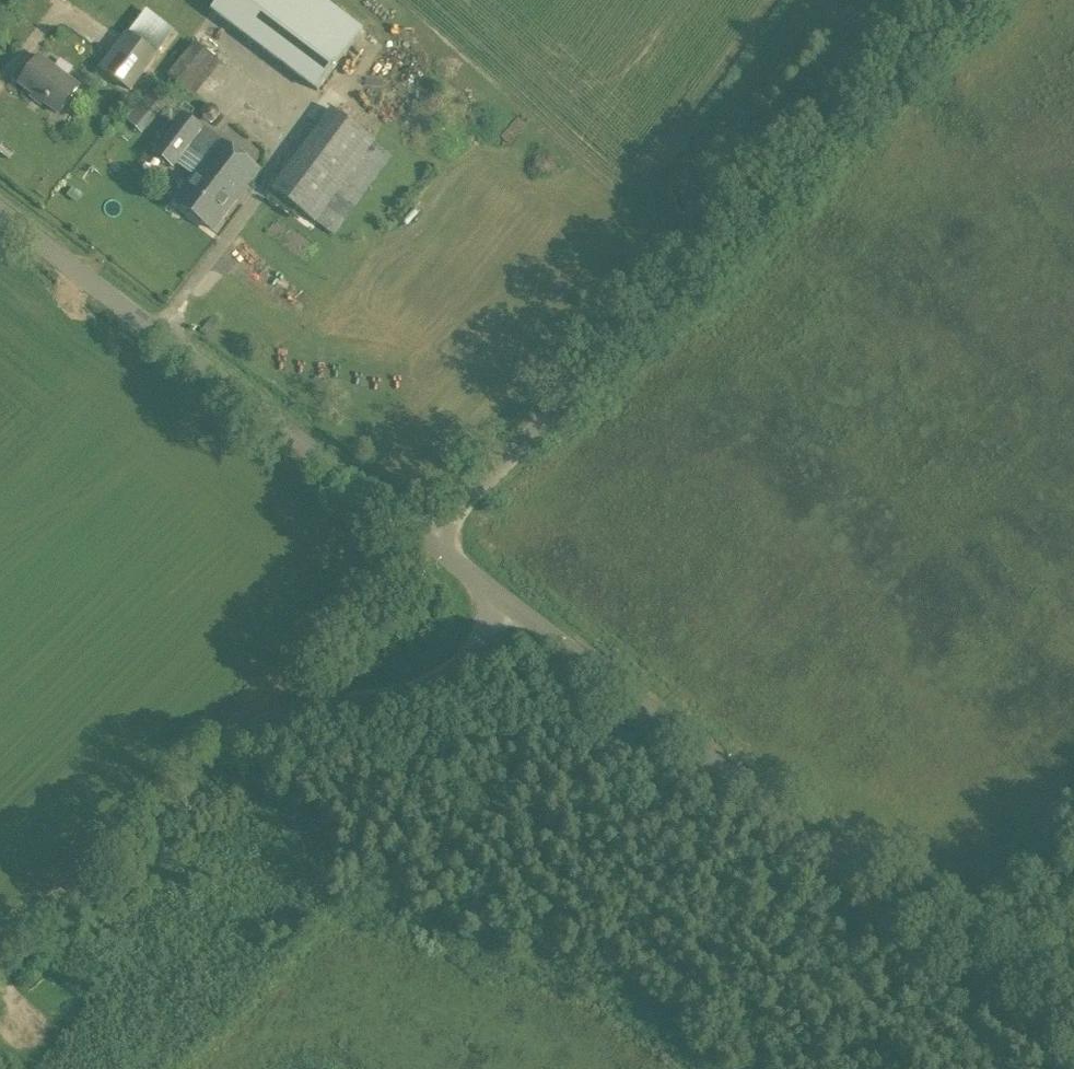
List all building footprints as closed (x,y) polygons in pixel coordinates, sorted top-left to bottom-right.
[(365,30),(325,0),(220,0),(212,11),(318,91),(365,30)] [(132,91),(159,54),(127,31),(100,68),(132,91)] [(60,115),(81,88),(41,58),(21,85),(60,115)] [(142,133),(164,106),(147,92),(125,118),(142,133)] [(317,223),(377,139),(331,106),(271,190),(317,223)] [(177,167),(204,128),(183,112),(155,151),(177,167)] [(213,230),(259,169),(222,142),(177,202),(213,230)]
